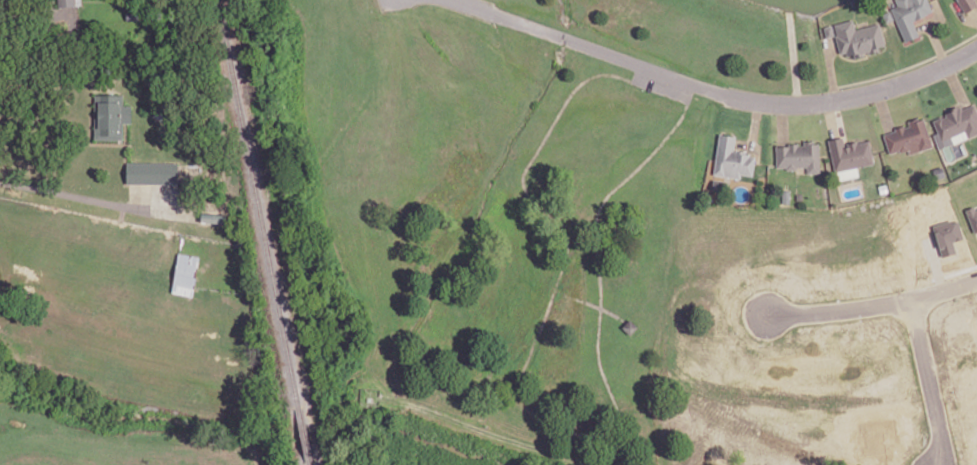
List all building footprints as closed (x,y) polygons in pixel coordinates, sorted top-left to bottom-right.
[(899,4),(892,7),(906,39),(919,34),(912,19),(932,10),(928,0),(897,0),(899,4)] [(966,11),(976,4),(976,1),(976,0),(959,0),(966,11)] [(127,6),(127,18),(138,17),(137,6),(127,6)] [(883,12),(887,20),(894,17),(890,9),(883,12)] [(835,23),(838,33),(836,33),(841,52),(847,50),(848,53),(854,51),(855,55),(864,53),(863,50),(871,48),(872,51),(880,49),(879,45),(885,43),(879,22),(856,28),(853,18),(835,23)] [(825,26),(827,35),(834,33),(832,24),(825,26)] [(96,94),(96,137),(124,137),(124,122),(133,122),(133,105),(121,105),(121,94),(96,94)] [(939,131),(935,133),(940,146),(952,140),(949,134),(966,126),(970,134),(976,131),(976,116),(976,109),(974,103),(962,108),(961,105),(959,106),(958,104),(949,108),(950,111),(946,112),(947,115),(943,116),(942,115),(934,118),(939,131)] [(885,133),(890,148),(891,151),(900,148),(901,150),(909,148),(908,145),(919,142),(921,149),(933,145),(930,135),(924,116),(919,118),(918,116),(909,119),(910,124),(905,126),(904,124),(896,127),(896,129),(885,133)] [(719,132),(713,172),(740,176),(741,172),(752,173),(754,162),(755,155),(749,154),(749,152),(745,152),(745,150),(736,149),(736,150),(733,150),(736,135),(719,132)] [(828,138),(832,155),(835,170),(874,161),(872,152),(869,140),(857,142),(856,140),(848,142),(849,145),(845,145),(843,135),(828,138)] [(777,145),(777,163),(777,166),(788,165),(788,167),(796,167),(796,165),(808,164),(808,170),(820,170),(820,157),(819,141),(814,142),(814,139),(804,139),(804,144),(797,144),(797,142),(789,142),(789,145),(777,145)] [(128,161),(128,180),(178,181),(178,161),(128,161)] [(934,168),(936,177),(945,174),(943,165),(934,168)] [(879,184),(881,192),(888,190),(886,182),(879,184)] [(973,233),(976,231),(976,206),(974,207),(973,206),(964,209),(973,233)] [(202,211),(201,218),(228,222),(229,214),(202,211)] [(955,253),(953,241),(962,239),(958,220),(934,224),(940,256),(955,253)] [(180,252),(200,256),(192,295),(171,291),(180,252)] [(623,325),(631,332),(638,324),(631,317),(626,322),(623,325)]
